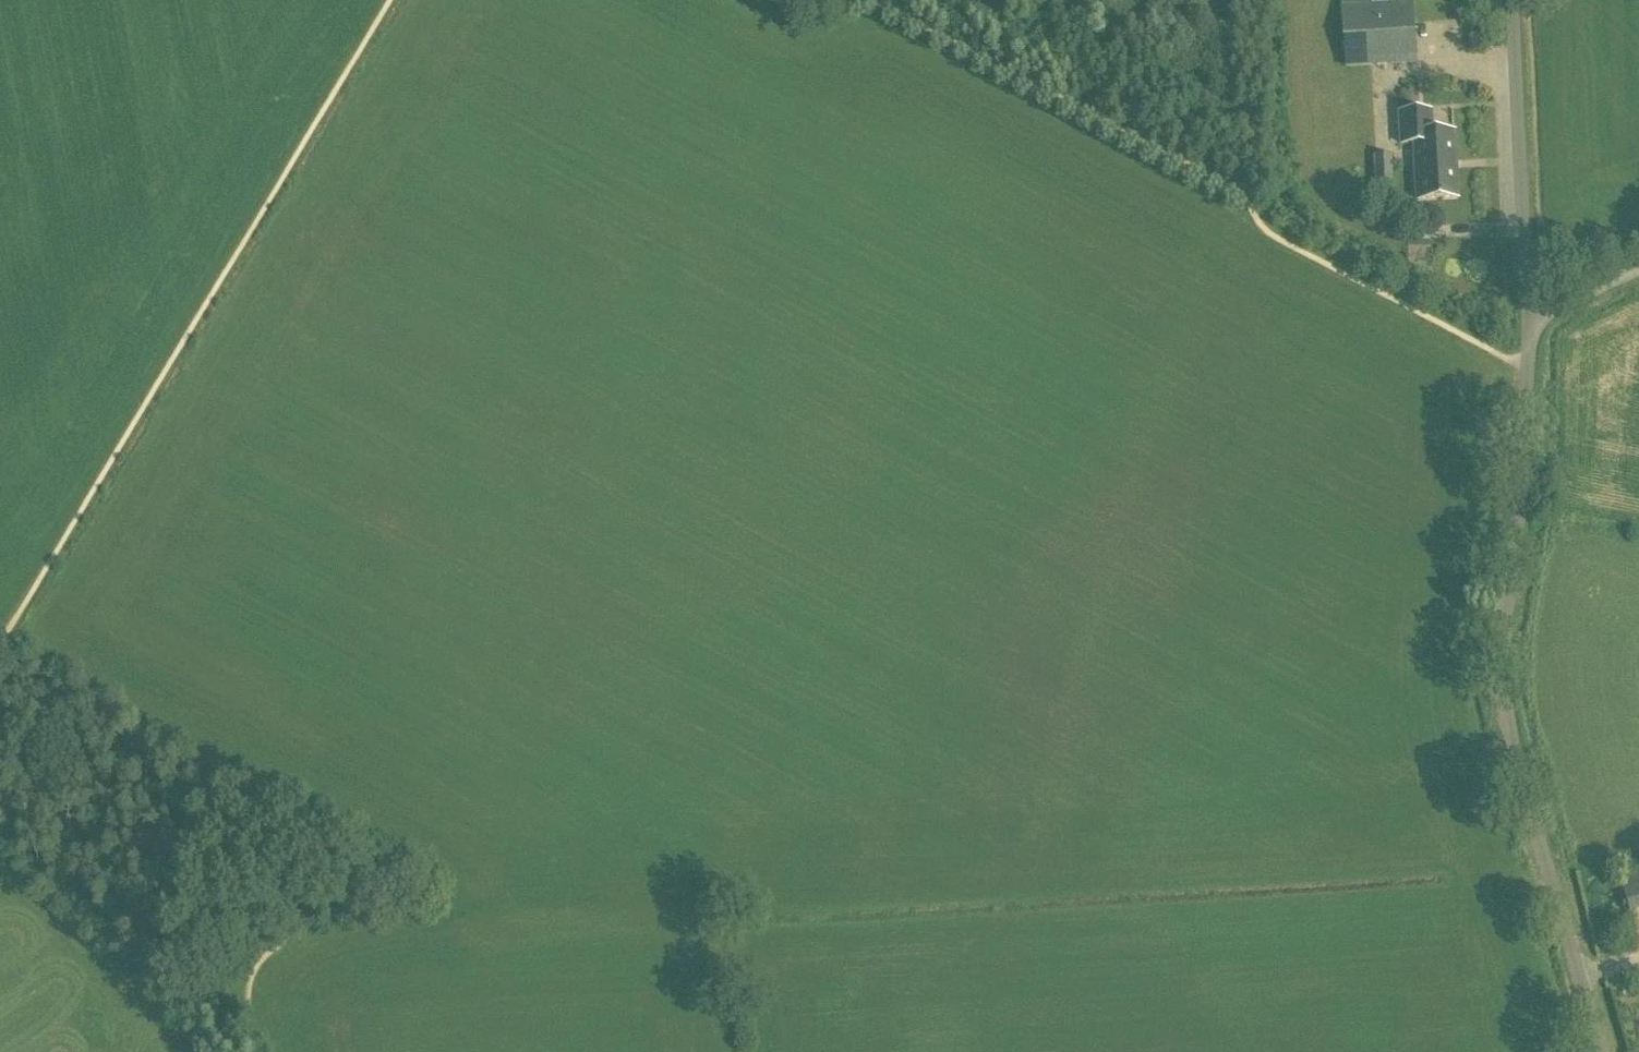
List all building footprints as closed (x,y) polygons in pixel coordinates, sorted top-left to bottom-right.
[(1344,68),(1417,63),(1413,1),(1340,5),(1344,68)] [(1433,132),(1433,109),(1397,111),(1399,145),(1414,144),(1417,199),(1458,197),(1455,131),(1433,132)] [(1375,181),(1394,180),(1393,153),(1373,154),(1375,181)]
